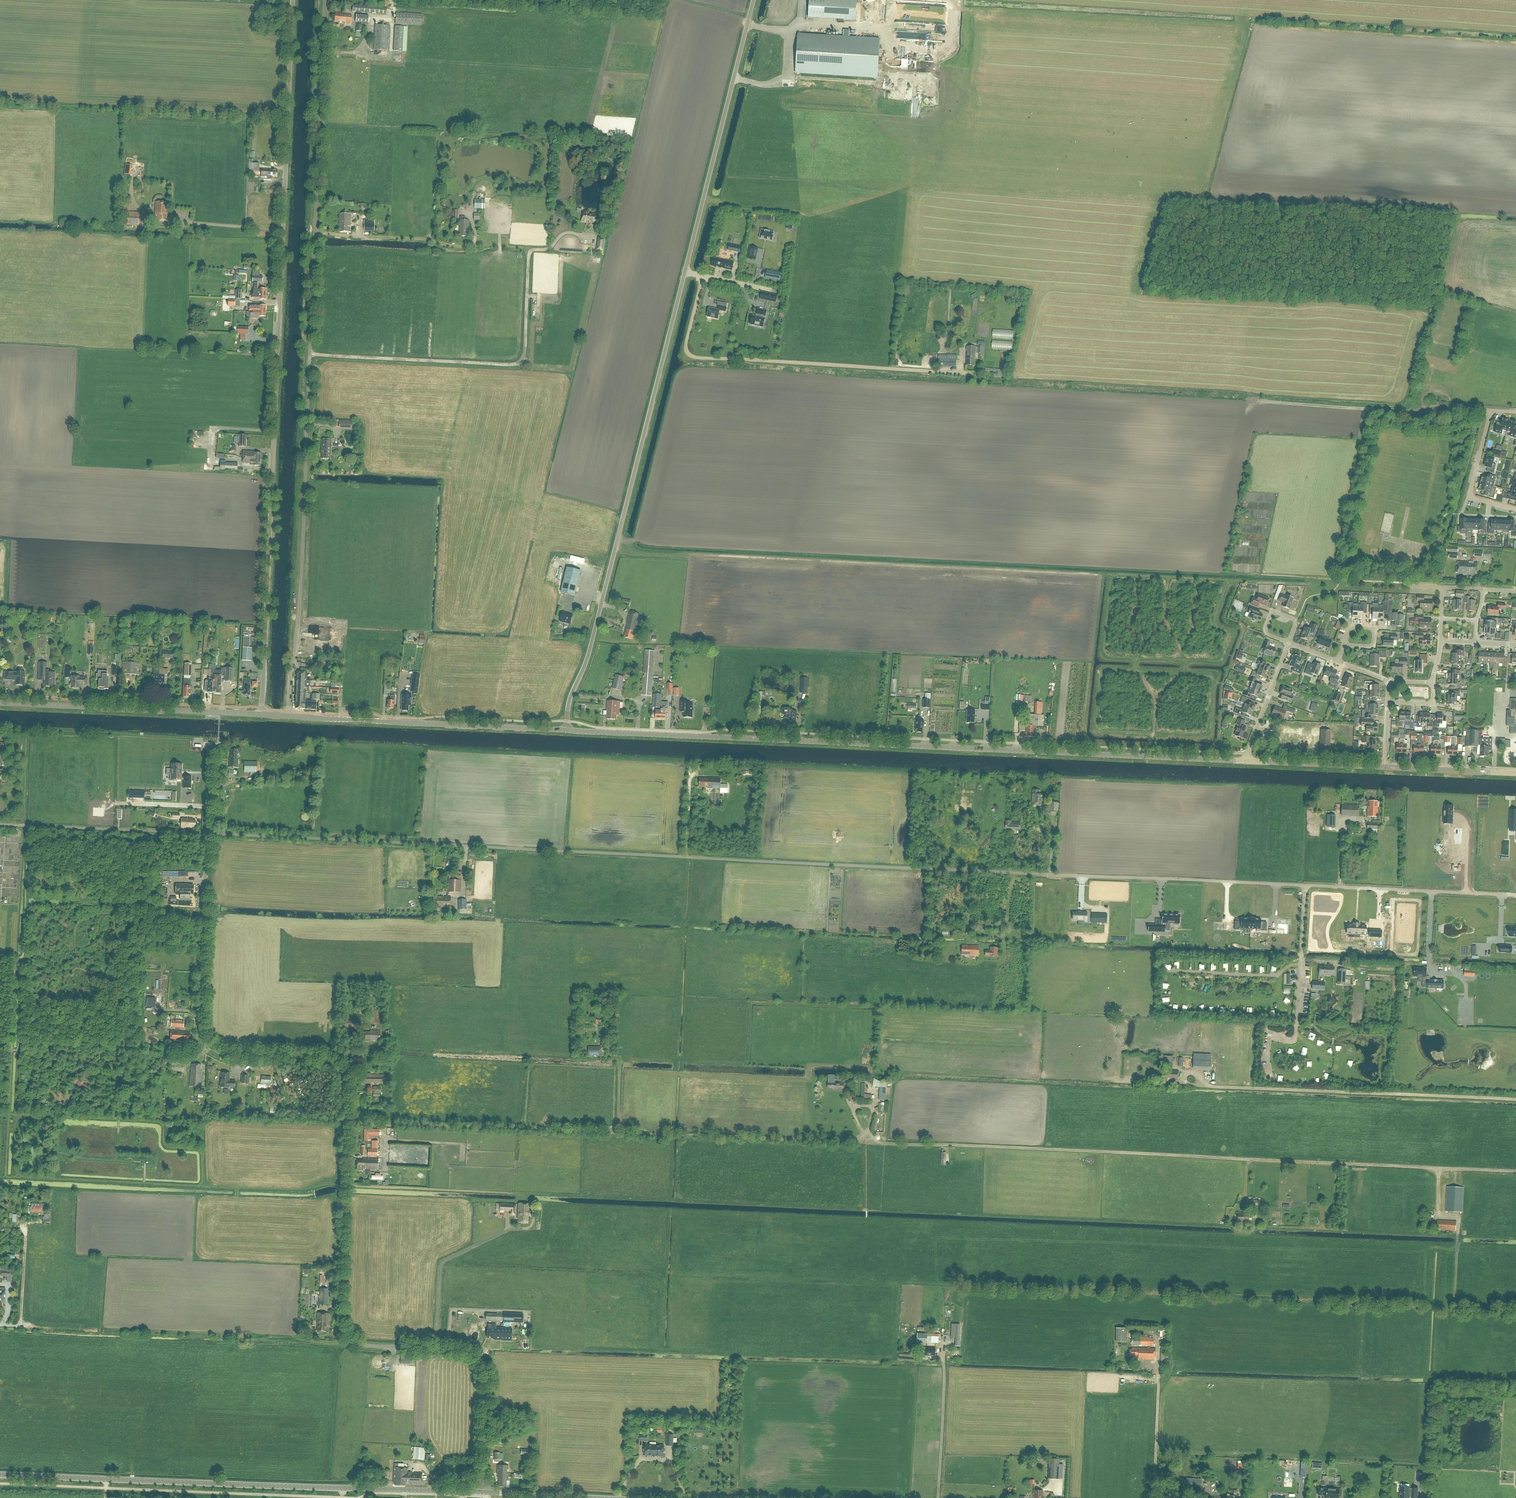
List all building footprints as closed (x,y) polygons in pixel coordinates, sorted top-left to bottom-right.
[(886,23),(887,3),(847,0),(809,0),(808,18),(886,23)] [(386,15),(386,9),(352,7),(352,12),(386,15)] [(396,13),(395,25),(421,26),(422,15),(396,13)] [(352,15),(335,14),(334,22),(345,22),(345,25),(351,25),(352,15)] [(369,24),(369,17),(356,16),(355,23),(369,24)] [(388,51),(389,26),(374,25),(373,50),(388,51)] [(408,27),(395,27),(393,52),(406,52),(408,27)] [(798,35),(795,73),(877,78),(880,40),(845,38),(839,38),(798,35)] [(259,164),(252,163),(252,159),(249,159),(248,172),(259,172),(259,164)] [(261,178),(268,178),(268,176),(277,177),(277,170),(262,169),(261,178)] [(155,216),(158,216),(158,221),(166,221),(167,216),(166,216),(167,203),(156,203),(155,216)] [(583,213),(581,222),(592,223),(592,222),(595,222),(596,215),(590,214),(590,213),(589,212),(589,211),(588,210),(587,210),(586,211),(585,211),(584,212),(584,213),(583,213)] [(139,225),(139,223),(139,212),(126,212),(126,216),(123,216),(122,222),(126,222),(126,225),(139,225)] [(340,232),(350,232),(350,214),(340,214),(340,232)] [(460,218),(459,237),(467,237),(468,221),(462,220),(462,218),(460,218)] [(773,232),(773,233),(761,230),(759,238),(760,238),(772,241),(774,233),(773,232)] [(605,239),(599,238),(597,251),(603,252),(605,239)] [(742,247),(729,244),(728,250),(740,253),(742,247)] [(750,247),(747,259),(754,260),(757,248),(750,247)] [(732,271),(734,262),(713,258),(711,266),(732,271)] [(253,294),(266,295),(266,289),(258,289),(258,282),(262,282),(263,277),(253,277),(252,284),(253,284),(253,294)] [(235,291),(235,296),(229,296),(229,299),(241,299),(241,291),(235,291)] [(759,299),(776,303),(777,296),(761,292),(759,299)] [(718,310),(709,308),(707,317),(718,319),(720,311),(725,312),(726,308),(719,306),(718,310)] [(750,324),(763,327),(765,319),(764,319),(765,316),(766,311),(758,309),(757,314),(757,317),(752,316),(750,324)] [(967,347),(966,366),(975,367),(975,347),(967,347)] [(1507,432),(1510,421),(1503,419),(1501,426),(1497,425),(1495,432),(1502,434),(1503,431),(1507,432)] [(1507,432),(1511,433),(1510,437),(1515,438),(1515,430),(1515,427),(1515,423),(1510,421),(1507,432)] [(331,454),(331,440),(321,440),(321,453),(322,453),(322,459),(330,459),(331,454)] [(254,459),(260,459),(260,453),(254,453),(255,452),(243,451),(243,459),(250,460),(254,459)] [(1488,468),(1487,472),(1494,474),(1496,465),(1493,464),(1494,458),(1488,457),(1485,467),(1488,468)] [(220,461),(220,470),(237,471),(238,463),(225,463),(225,461),(220,461)] [(1482,477),(1481,484),(1494,487),(1497,477),(1487,475),(1486,478),(1482,477)] [(1494,487),(1481,484),(1479,490),(1482,491),(1481,495),(1491,498),(1492,494),(1493,494),(1494,494),(1495,493),(1496,492),(1497,487),(1494,487)] [(1513,490),(1512,494),(1508,493),(1507,499),(1515,501),(1515,498),(1515,491),(1513,490)] [(1458,526),(1458,532),(1463,533),(1463,530),(1467,530),(1467,520),(1461,520),(1461,527),(1458,526)] [(1479,520),(1478,531),(1479,531),(1482,531),(1481,533),(1487,534),(1487,528),(1484,527),(1485,521),(1479,520)] [(1497,531),(1498,521),(1492,521),(1491,528),(1488,528),(1488,534),(1494,534),(1494,531),(1496,531),(1497,531)] [(1467,575),(1467,574),(1476,574),(1477,564),(1469,564),(1469,563),(1459,562),(1458,574),(1467,575)] [(567,568),(561,593),(575,596),(581,571),(567,568)] [(1461,611),(1462,601),(1462,598),(1464,598),(1464,592),(1456,591),(1456,598),(1456,601),(1453,601),(1453,604),(1454,604),(1454,611),(1461,611)] [(1288,596),(1287,596),(1286,596),(1286,597),(1279,594),(1277,601),(1284,603),(1282,607),(1289,609),(1293,598),(1292,598),(1292,597),(1292,596),(1291,596),(1291,595),(1290,595),(1289,595),(1288,595),(1288,596)] [(1266,606),(1268,599),(1258,595),(1256,599),(1253,598),(1250,605),(1258,607),(1259,603),(1266,606)] [(1424,597),(1417,596),(1417,601),(1421,601),(1420,609),(1432,609),(1433,601),(1424,601),(1424,597)] [(1468,603),(1467,611),(1475,612),(1475,601),(1470,601),(1471,597),(1465,597),(1464,603),(1468,603)] [(1357,618),(1362,618),(1363,614),(1366,614),(1367,603),(1360,602),(1360,608),(1358,608),(1357,618)] [(1352,618),(1357,618),(1358,608),(1355,607),(1354,604),(1353,604),(1353,603),(1349,603),(1348,611),(1352,611),(1352,613),(1352,618)] [(1372,619),(1377,619),(1378,609),(1378,604),(1372,604),(1372,605),(1369,605),(1369,612),(1372,612),(1372,619)] [(1489,606),(1488,614),(1498,615),(1499,609),(1505,609),(1506,604),(1499,604),(1498,607),(1489,606)] [(1378,609),(1377,619),(1382,619),(1383,612),(1387,613),(1388,606),(1381,606),(1380,609),(1378,609)] [(1255,621),(1255,620),(1260,622),(1262,615),(1256,613),(1257,610),(1250,607),(1248,613),(1252,614),(1250,618),(1251,618),(1251,619),(1251,620),(1251,621),(1252,621),(1252,622),(1253,622),(1254,622),(1254,621),(1255,621)] [(562,612),(560,622),(571,624),(573,615),(562,612)] [(626,624),(627,625),(624,638),(632,640),(634,632),(635,632),(639,614),(630,612),(626,624)] [(1399,614),(1391,613),(1391,621),(1395,621),(1395,626),(1403,627),(1403,616),(1399,615),(1399,614)] [(1416,615),(1416,621),(1420,621),(1420,628),(1431,628),(1432,620),(1423,619),(1423,616),(1416,615)] [(1485,621),(1485,628),(1496,629),(1496,625),(1499,625),(1499,623),(1503,624),(1504,620),(1494,619),(1493,622),(1485,621)] [(1301,638),(1308,641),(1311,632),(1315,633),(1318,625),(1312,623),(1309,629),(1304,628),(1301,638)] [(1496,633),(1496,629),(1485,628),(1484,634),(1492,635),(1491,638),(1501,639),(1501,633),(1496,633)] [(1319,639),(1317,644),(1329,648),(1331,640),(1323,637),(1325,632),(1324,631),(1319,630),(1315,638),(1319,639)] [(1396,641),(1397,635),(1390,634),(1390,638),(1383,638),(1383,646),(1393,646),(1393,640),(1396,641)] [(1420,645),(1430,646),(1431,638),(1423,638),(1424,634),(1416,634),(1416,639),(1421,640),(1420,645)] [(342,637),(316,636),(316,644),(341,645),(342,637)] [(252,648),(251,648),(252,638),(243,637),(242,661),(251,661),(252,648)] [(1264,641),(1261,649),(1265,650),(1263,654),(1273,657),(1276,650),(1270,648),(1270,647),(1268,647),(1270,643),(1264,641)] [(652,696),(655,651),(645,650),(643,673),(645,673),(645,677),(643,676),(641,695),(652,696)] [(1385,658),(1386,651),(1379,651),(1378,655),(1370,655),(1370,666),(1378,667),(1378,658),(1385,658)] [(1452,654),(1451,659),(1461,660),(1461,657),(1464,657),(1464,651),(1458,651),(1454,651),(1454,654),(1452,654)] [(1485,663),(1486,653),(1479,652),(1479,663),(1483,663),(1483,666),(1487,666),(1487,663),(1485,663)] [(1491,663),(1492,653),(1486,653),(1485,663),(1487,663),(1490,663),(1490,666),(1493,666),(1493,663),(1491,663)] [(1498,664),(1498,653),(1492,653),(1491,663),(1493,663),(1493,666),(1493,669),(1499,670),(1499,664),(1498,664)] [(1504,663),(1505,653),(1498,653),(1498,664),(1499,664),(1502,664),(1502,667),(1505,667),(1506,663),(1504,663)] [(1289,666),(1293,668),(1292,671),(1300,674),(1302,668),(1299,666),(1302,658),(1293,655),(1289,666)] [(1422,664),(1427,664),(1427,655),(1420,655),(1420,661),(1415,661),(1415,673),(1422,673),(1422,664)] [(1461,663),(1461,660),(1451,659),(1451,665),(1457,665),(1457,668),(1463,668),(1464,663),(1461,663)] [(1392,664),(1392,672),(1403,672),(1403,665),(1407,665),(1407,660),(1400,660),(1400,665),(1392,664)] [(1258,670),(1267,673),(1269,668),(1264,666),(1265,663),(1258,661),(1256,666),(1259,667),(1258,670)] [(139,675),(139,663),(123,662),(123,674),(139,675)] [(47,663),(40,663),(39,679),(43,680),(45,680),(44,685),(46,686),(46,687),(50,687),(50,686),(54,686),(55,673),(48,673),(48,671),(47,671),(47,663)] [(119,666),(117,666),(117,663),(112,663),(112,666),(110,666),(110,677),(118,678),(119,666)] [(1308,665),(1304,674),(1312,676),(1313,674),(1317,676),(1321,666),(1314,663),(1312,667),(1308,665)] [(208,693),(213,693),(214,676),(215,670),(216,670),(216,665),(210,665),(210,670),(209,670),(209,682),(208,682),(208,680),(206,680),(205,682),(205,692),(208,692),(208,693)] [(226,668),(225,681),(233,682),(234,669),(226,668)] [(1324,675),(1331,678),(1329,682),(1336,685),(1339,678),(1335,677),(1337,672),(1326,668),(1324,675)] [(168,669),(160,669),(159,675),(159,682),(157,682),(157,690),(164,690),(165,675),(168,675),(168,669)] [(1267,673),(1258,670),(1257,672),(1253,671),(1251,677),(1259,680),(1260,677),(1265,678),(1267,673)] [(96,674),(96,680),(99,680),(99,688),(104,688),(104,689),(109,690),(109,679),(107,679),(108,671),(98,671),(98,674),(96,674)] [(1448,674),(1448,679),(1458,680),(1458,677),(1461,677),(1461,671),(1451,671),(1451,674),(1448,674)] [(16,680),(16,685),(24,686),(25,673),(16,672),(16,673),(5,672),(5,680),(16,680)] [(297,672),(297,680),(307,681),(307,672),(297,672)] [(411,688),(418,689),(419,675),(413,674),(411,688)] [(624,677),(616,675),(613,689),(621,690),(624,677)] [(1349,689),(1353,678),(1346,675),(1343,682),(1343,681),(1341,686),(1349,689)] [(70,686),(71,687),(71,688),(79,688),(79,685),(87,685),(87,678),(80,677),(72,676),(71,684),(70,684),(70,686)] [(1250,688),(1259,692),(1260,690),(1261,690),(1262,686),(1255,684),(1256,680),(1250,677),(1248,681),(1252,683),(1250,688)] [(191,691),(189,691),(189,689),(190,689),(190,686),(188,686),(189,679),(184,679),(183,697),(188,697),(188,694),(191,695),(191,691)] [(1458,683),(1458,680),(1448,679),(1448,685),(1454,685),(1454,688),(1462,688),(1462,685),(1460,685),(1460,683),(1458,683)] [(1369,685),(1369,691),(1379,692),(1379,686),(1373,686),(1373,682),(1365,682),(1364,685),(1369,685)] [(306,687),(304,687),(304,688),(297,688),(296,695),(306,695),(306,694),(308,694),(309,687),(306,687)] [(1292,690),(1283,687),(1280,694),(1284,695),(1282,700),(1290,703),(1293,696),(1291,695),(1292,690)] [(1259,692),(1250,688),(1248,693),(1244,692),(1243,695),(1250,698),(1251,695),(1258,697),(1259,694),(1259,693),(1259,692)] [(1379,698),(1379,692),(1369,691),(1369,692),(1367,692),(1367,697),(1364,697),(1364,700),(1372,701),(1373,697),(1379,698)] [(1447,694),(1447,699),(1457,700),(1457,697),(1460,697),(1460,691),(1452,691),(1452,694),(1447,694)] [(756,692),(755,714),(760,715),(762,696),(765,696),(765,692),(756,692)] [(1334,701),(1338,703),(1341,694),(1335,692),(1332,701),(1331,701),(1329,706),(1334,708),(1335,705),(1333,704),(1334,701)] [(305,702),(305,709),(316,710),(316,700),(319,700),(320,694),(313,694),(312,700),(311,700),(311,702),(305,702)] [(656,719),(661,719),(661,702),(662,695),(653,694),(653,707),(657,708),(657,711),(656,711),(656,719)] [(401,711),(408,711),(408,706),(411,706),(412,695),(402,695),(401,705),(402,705),(401,711)] [(1243,707),(1253,711),(1255,705),(1250,704),(1251,701),(1243,698),(1242,701),(1245,702),(1243,707)] [(1457,703),(1457,700),(1447,699),(1447,705),(1452,705),(1452,708),(1461,708),(1461,705),(1459,704),(1459,703),(1457,703)] [(1511,699),(1510,710),(1511,710),(1511,711),(1507,710),(1506,726),(1510,726),(1510,734),(1515,734),(1515,700),(1511,699)] [(607,701),(607,705),(613,705),(613,709),(611,709),(611,714),(611,715),(616,715),(619,715),(620,702),(607,701)] [(687,704),(687,701),(681,701),(680,712),(681,712),(684,712),(683,717),(684,717),(692,718),(693,704),(687,704)] [(1366,705),(1365,710),(1378,710),(1378,705),(1372,705),(1372,702),(1363,701),(1363,704),(1366,705)] [(616,720),(616,715),(611,715),(611,714),(611,709),(613,709),(613,705),(607,705),(607,711),(607,719),(616,720)] [(1234,713),(1244,717),(1245,714),(1251,716),(1253,711),(1243,707),(1242,710),(1236,708),(1234,713)] [(1286,711),(1275,707),(1272,714),(1283,719),(1286,711)] [(788,722),(796,722),(796,715),(797,715),(797,712),(792,711),(792,708),(782,708),(782,714),(786,714),(786,717),(785,717),(784,718),(784,720),(785,721),(786,721),(788,721),(788,722)] [(974,723),(975,710),(967,710),(966,723),(974,723)] [(1377,716),(1378,710),(1365,710),(1364,718),(1370,719),(1370,716),(1377,716)] [(1406,712),(1400,712),(1400,718),(1397,718),(1396,727),(1400,727),(1402,727),(1403,722),(1405,722),(1406,712)] [(1411,713),(1406,712),(1405,722),(1405,726),(1411,726),(1411,729),(1414,729),(1414,720),(1411,719),(1411,713)] [(1422,724),(1425,724),(1425,713),(1420,713),(1420,720),(1417,720),(1417,727),(1415,726),(1415,731),(1422,731),(1422,724)] [(1431,713),(1425,713),(1425,724),(1428,724),(1428,727),(1433,727),(1433,720),(1430,720),(1431,713)] [(1434,720),(1434,727),(1439,727),(1440,724),(1443,724),(1443,722),(1446,722),(1446,717),(1443,717),(1443,714),(1438,714),(1437,720),(1434,720)] [(1238,725),(1234,736),(1242,739),(1244,734),(1243,734),(1245,728),(1243,727),(1245,722),(1238,719),(1236,725),(1238,725)] [(916,730),(915,733),(922,733),(923,727),(924,727),(924,720),(915,720),(915,730),(916,730)] [(1374,720),(1368,720),(1361,720),(1361,726),(1366,726),(1366,732),(1376,732),(1377,724),(1373,724),(1374,720)] [(1035,725),(1026,725),(1026,732),(1026,737),(1034,738),(1034,732),(1035,732),(1035,725)] [(1321,730),(1320,750),(1329,750),(1330,731),(1321,730)] [(1481,738),(1481,731),(1467,730),(1466,747),(1478,747),(1478,745),(1480,745),(1481,738)] [(1289,748),(1293,748),(1293,749),(1297,750),(1297,735),(1286,734),(1286,742),(1289,742),(1289,748)] [(1402,753),(1403,735),(1392,734),(1391,737),(1395,737),(1394,739),(1400,739),(1400,745),(1397,745),(1397,753),(1402,753)] [(1297,750),(1300,750),(1300,749),(1304,749),(1305,743),(1308,743),(1308,735),(1297,735),(1297,750)] [(1363,737),(1362,743),(1368,743),(1367,751),(1375,752),(1376,741),(1369,741),(1370,737),(1363,737)] [(1492,751),(1493,739),(1487,739),(1481,738),(1480,745),(1480,756),(1489,757),(1489,751),(1492,751)] [(229,759),(229,767),(238,767),(238,759),(237,759),(237,750),(231,750),(230,759),(229,759)] [(257,772),(258,762),(245,762),(244,772),(257,772)] [(183,788),(190,788),(191,777),(184,777),(184,778),(181,778),(181,765),(171,764),(171,775),(169,775),(169,781),(177,781),(177,780),(183,780),(183,788)] [(727,793),(727,784),(721,784),(721,778),(708,778),(708,779),(700,779),(699,787),(707,787),(707,789),(720,789),(720,793),(727,793)] [(1032,806),(1039,806),(1044,806),(1044,795),(1039,795),(1040,790),(1033,790),(1032,806)] [(1368,801),(1368,802),(1365,802),(1365,807),(1368,807),(1367,817),(1377,817),(1378,807),(1377,807),(1378,801),(1368,801)] [(1342,806),(1341,816),(1357,817),(1358,807),(1342,806)] [(1443,824),(1452,824),(1453,806),(1445,806),(1445,811),(1444,811),(1443,824)] [(195,826),(195,821),(193,821),(193,819),(181,818),(181,827),(192,828),(192,826),(195,826)] [(1006,821),(1005,829),(1015,829),(1015,830),(1020,830),(1021,823),(1012,823),(1012,821),(1006,821)] [(1462,829),(1454,828),(1454,844),(1462,844),(1462,829)] [(461,893),(461,876),(448,876),(448,892),(461,893)] [(193,894),(193,885),(189,885),(176,884),(176,895),(181,895),(180,899),(189,900),(189,895),(189,894),(193,894)] [(450,908),(451,897),(441,897),(438,897),(438,898),(433,898),(433,900),(432,900),(432,904),(433,904),(433,906),(441,906),(441,908),(450,908)] [(458,910),(467,910),(466,900),(458,900),(458,910)] [(1087,921),(1087,913),(1078,912),(1078,913),(1073,912),(1073,920),(1077,920),(1077,921),(1078,921),(1084,921),(1087,921)] [(1162,914),(1162,923),(1162,925),(1148,925),(1148,932),(1165,932),(1165,923),(1174,924),(1174,925),(1179,926),(1179,924),(1180,924),(1180,915),(1179,915),(1179,914),(1175,913),(1175,915),(1162,914)] [(1105,914),(1098,914),(1097,920),(1095,920),(1095,923),(1104,923),(1105,914)] [(1235,922),(1235,930),(1244,930),(1244,929),(1251,929),(1251,918),(1248,918),(1248,919),(1241,918),(1241,922),(1235,922)] [(1251,918),(1251,929),(1257,929),(1257,931),(1267,931),(1267,924),(1261,923),(1261,919),(1255,919),(1255,918),(1251,918)] [(1360,938),(1360,935),(1369,936),(1369,937),(1381,937),(1381,931),(1369,930),(1365,930),(1365,926),(1359,926),(1359,924),(1353,924),(1353,925),(1347,925),(1347,934),(1354,934),(1353,938),(1360,938)] [(978,956),(979,946),(962,945),(962,955),(962,954),(978,955),(978,956)] [(997,957),(998,948),(990,947),(990,951),(985,950),(985,956),(997,957)] [(1334,975),(1334,967),(1319,966),(1319,974),(1334,975)] [(1429,976),(1426,976),(1427,969),(1415,968),(1415,972),(1414,972),(1413,977),(1418,978),(1418,977),(1424,977),(1424,980),(1428,980),(1427,988),(1443,988),(1444,988),(1445,985),(1443,985),(1444,981),(1437,980),(1434,980),(1430,980),(1430,978),(1429,976)] [(1338,969),(1337,984),(1345,985),(1346,970),(1338,969)] [(190,1041),(190,1032),(183,1032),(183,1031),(171,1030),(170,1041),(181,1041),(190,1041)] [(379,1041),(380,1031),(370,1031),(370,1032),(365,1032),(365,1041),(370,1041),(370,1040),(379,1041)] [(600,1056),(600,1047),(589,1047),(589,1056),(600,1056)] [(1193,1059),(1193,1067),(1210,1068),(1210,1060),(1193,1059)] [(202,1074),(202,1071),(201,1071),(201,1065),(192,1064),(192,1072),(190,1072),(190,1086),(201,1087),(202,1085),(201,1085),(201,1083),(202,1083),(202,1076),(201,1076),(201,1074),(202,1074)] [(1162,1070),(1162,1080),(1178,1080),(1178,1071),(1162,1070)] [(229,1087),(235,1088),(235,1081),(229,1081),(230,1073),(221,1073),(220,1087),(229,1088),(229,1087)] [(387,1078),(384,1078),(383,1075),(370,1075),(370,1074),(363,1074),(363,1083),(384,1083),(384,1082),(387,1082),(387,1078)] [(844,1090),(845,1083),(828,1082),(827,1089),(832,1089),(832,1090),(844,1090)] [(379,1135),(379,1130),(364,1130),(364,1141),(369,1141),(369,1135),(379,1135)] [(378,1159),(363,1159),(363,1160),(357,1160),(357,1168),(365,1168),(365,1169),(378,1170),(378,1159)] [(1447,1187),(1446,1211),(1463,1212),(1464,1188),(1447,1187)] [(518,1203),(518,1217),(519,1217),(519,1222),(528,1223),(528,1214),(529,1214),(530,1204),(518,1203)] [(46,1210),(46,1204),(43,1204),(31,1204),(31,1207),(30,1207),(30,1212),(41,1212),(41,1213),(42,1213),(42,1212),(44,1213),(44,1210),(46,1210)] [(1238,1213),(1238,1222),(1249,1222),(1249,1213),(1245,1213),(1238,1213)] [(1438,1221),(1437,1229),(1442,1229),(1442,1230),(1456,1231),(1456,1222),(1438,1221)] [(326,1332),(326,1326),(328,1326),(328,1313),(317,1313),(317,1323),(318,1323),(318,1327),(318,1332),(326,1332)] [(486,1313),(486,1320),(503,1321),(503,1322),(523,1322),(523,1314),(503,1313),(503,1314),(486,1313)] [(961,1339),(961,1323),(953,1323),(953,1329),(957,1329),(957,1339),(961,1339)] [(502,1332),(502,1328),(496,1328),(496,1329),(487,1329),(487,1338),(493,1338),(493,1339),(500,1340),(500,1339),(500,1334),(502,1332)] [(500,1339),(500,1340),(502,1340),(511,1341),(512,1329),(502,1328),(502,1332),(500,1334),(500,1339)] [(1126,1328),(1116,1328),(1115,1342),(1126,1342),(1126,1328)] [(928,1334),(927,1336),(927,1344),(939,1344),(939,1337),(939,1334),(928,1334)] [(1153,1338),(1141,1338),(1141,1337),(1132,1336),(1132,1346),(1138,1346),(1138,1345),(1143,1346),(1153,1346),(1153,1338)] [(935,1356),(935,1348),(923,1348),(922,1355),(935,1356)] [(1139,1349),(1132,1349),(1130,1349),(1130,1356),(1136,1356),(1136,1357),(1138,1357),(1138,1358),(1142,1358),(1142,1359),(1155,1360),(1156,1349),(1139,1348),(1139,1349)] [(653,1456),(654,1454),(655,1445),(646,1444),(645,1456),(653,1456)] [(664,1445),(655,1445),(654,1454),(658,1458),(660,1456),(664,1456),(664,1453),(666,1451),(664,1449),(664,1445)] [(531,1450),(522,1449),(521,1457),(527,1458),(528,1455),(531,1455),(531,1450)] [(1058,1479),(1059,1459),(1049,1459),(1048,1479),(1058,1479)] [(507,1470),(508,1470),(508,1465),(497,1465),(497,1477),(499,1478),(498,1486),(506,1487),(506,1480),(508,1480),(508,1473),(506,1473),(507,1470)] [(396,1483),(396,1486),(405,1486),(405,1481),(411,1482),(410,1483),(421,1484),(422,1473),(408,1473),(408,1468),(394,1467),(394,1483),(396,1483)] [(1186,1479),(1186,1489),(1201,1489),(1201,1479),(1186,1479)] [(1409,1497),(1412,1497),(1418,1497),(1418,1489),(1412,1488),(1412,1489),(1409,1489),(1410,1488),(1401,1487),(1400,1497),(1409,1497)] [(1336,1489),(1318,1488),(1318,1495),(1325,1495),(1325,1497),(1338,1497),(1339,1494),(1341,1494),(1341,1490),(1336,1489)]
